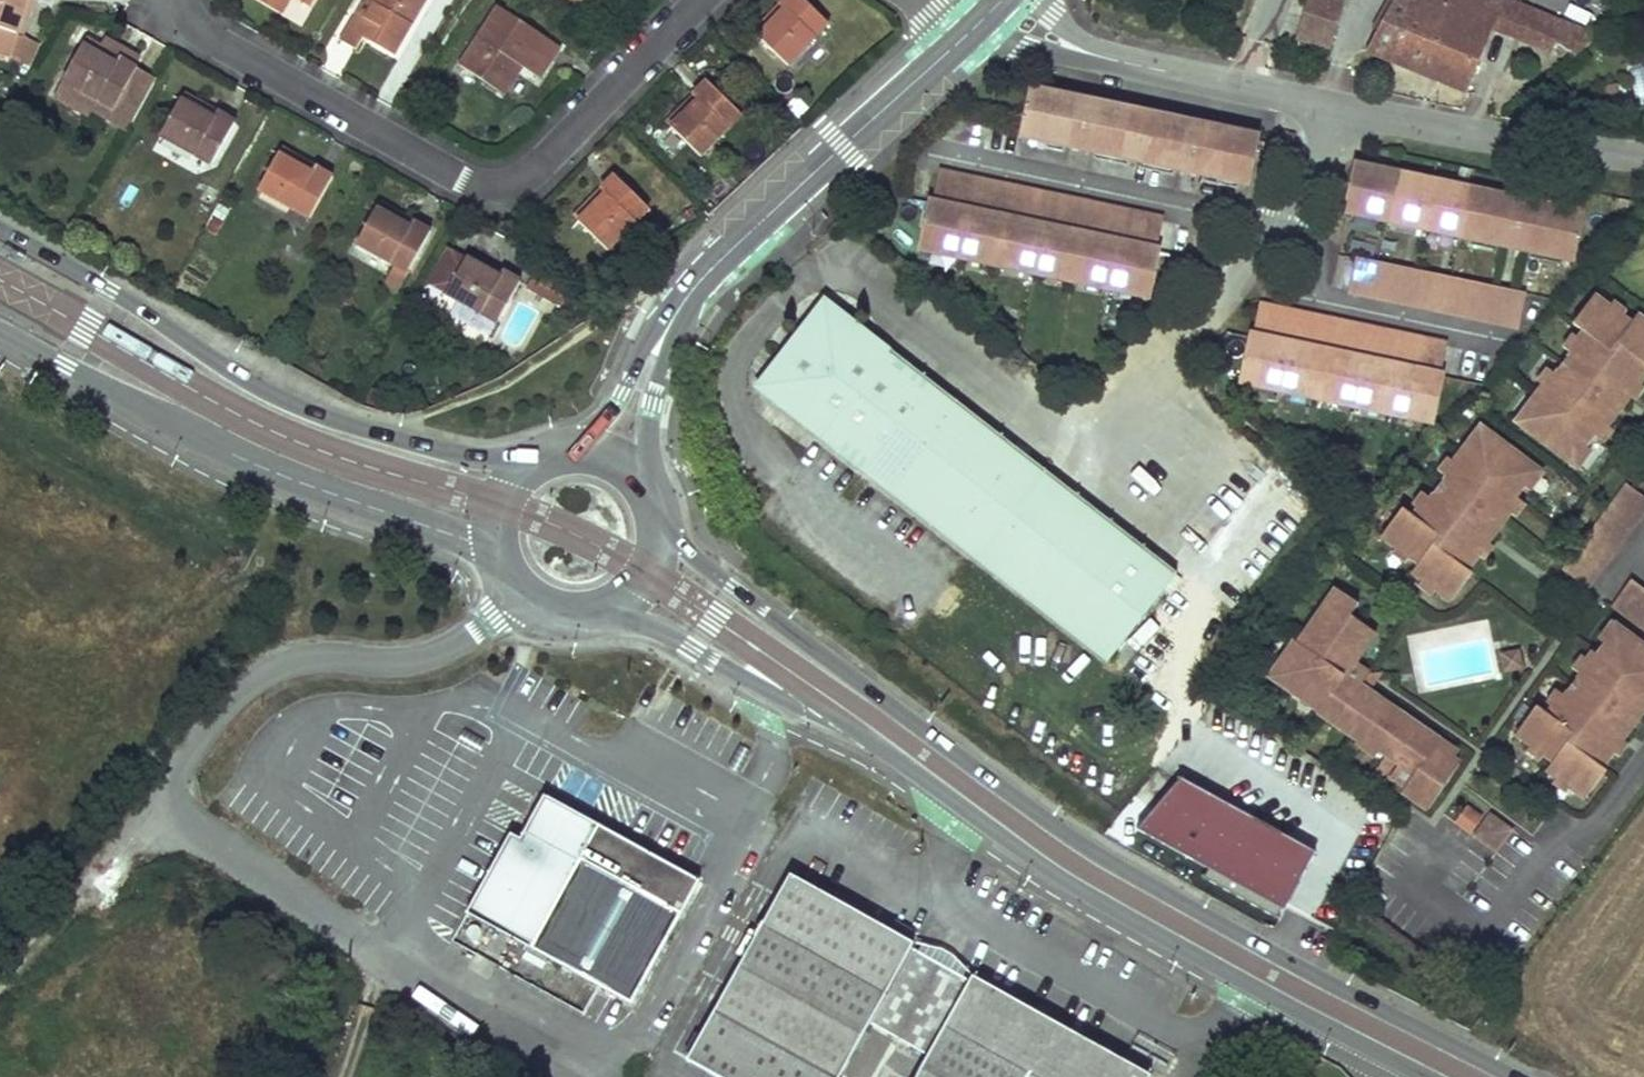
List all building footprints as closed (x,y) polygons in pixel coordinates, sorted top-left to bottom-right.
[(10,59),(18,34),(29,0),(0,0),(0,56),(10,59)] [(18,34),(24,36),(36,0),(29,0),(18,34)] [(247,9),(277,27),(286,11),(302,21),(315,0),(253,0),(247,9)] [(342,41),(358,50),(365,39),(395,57),(429,0),(366,0),(342,41)] [(580,6),(593,16),(603,0),(584,0),(580,6)] [(805,0),(787,0),(782,5),(787,10),(760,37),(790,66),(830,25),(805,0)] [(1337,26),(1344,3),(1335,0),(1310,0),(1306,15),(1337,26)] [(1367,50),(1466,91),(1492,34),(1507,0),(1484,0),(1480,9),(1460,1),(1460,0),(1394,0),(1367,50)] [(1460,1),(1480,9),(1484,0),(1460,0),(1460,1)] [(1509,0),(1507,0),(1492,34),(1548,56),(1553,43),(1579,54),(1598,38),(1509,0)] [(787,10),(782,5),(755,32),(760,37),(787,10)] [(562,47),(501,7),(462,66),(499,91),(518,62),(525,67),(541,78),(562,47)] [(1306,15),(1298,40),(1330,51),(1337,26),(1306,15)] [(144,54),(108,34),(104,41),(90,33),(87,39),(136,67),(144,54)] [(136,67),(87,39),(64,82),(114,111),(109,120),(108,122),(128,134),(158,80),(136,67)] [(342,74),(349,47),(331,43),(324,69),(342,74)] [(525,67),(518,62),(499,91),(506,95),(525,67)] [(1614,79),(1600,80),(1602,102),(1616,101),(1614,79)] [(742,115),(707,81),(693,95),(699,101),(673,129),(702,157),(742,115)] [(114,111),(64,82),(56,96),(90,114),(92,110),(109,120),(114,111)] [(1084,102),(1035,92),(1026,137),(1075,147),(1084,102)] [(218,113),(186,95),(183,100),(215,119),(218,113)] [(699,101),(693,95),(667,123),(673,129),(699,101)] [(237,123),(218,113),(215,119),(183,100),(162,136),(213,165),(237,123)] [(1100,105),(1084,102),(1075,147),(1090,151),(1100,105)] [(1194,125),(1100,105),(1090,151),(1184,170),(1194,125)] [(1209,128),(1194,125),(1184,170),(1200,173),(1209,128)] [(1258,138),(1209,128),(1200,173),(1249,184),(1258,138)] [(316,168),(283,149),(279,155),(312,174),(316,168)] [(334,177),(316,168),(312,174),(279,155),(260,191),(311,220),(334,177)] [(1519,199),(1359,166),(1349,211),(1509,245),(1519,199)] [(963,178),(943,174),(936,204),(956,209),(963,178)] [(650,209),(615,175),(601,189),(607,195),(580,222),(609,251),(650,209)] [(977,181),(963,178),(956,209),(936,204),(933,204),(923,249),(960,257),(977,181)] [(1014,189),(977,181),(960,257),(998,265),(1014,189)] [(607,195),(601,189),(574,217),(580,222),(607,195)] [(1051,197),(1014,189),(998,265),(1035,273),(1051,197)] [(1088,205),(1051,197),(1035,273),(1072,281),(1088,205)] [(1534,202),(1519,199),(1509,245),(1525,248),(1534,202)] [(1583,213),(1534,202),(1525,248),(1573,258),(1583,213)] [(415,223),(381,203),(378,210),(411,229),(415,223)] [(1125,212),(1088,205),(1072,281),(1109,288),(1125,212)] [(432,232),(415,223),(411,229),(378,210),(358,246),(399,270),(390,286),(400,292),(432,232)] [(1144,216),(1125,212),(1109,288),(1149,297),(1159,252),(1156,251),(1138,247),(1144,216)] [(1162,220),(1144,216),(1138,247),(1156,251),(1162,220)] [(500,272),(468,254),(465,260),(497,278),(500,272)] [(519,283),(500,272),(497,278),(465,260),(445,295),(496,324),(519,283)] [(1396,267),(1363,260),(1356,290),(1390,297),(1396,267)] [(1438,275),(1396,267),(1390,297),(1431,306),(1438,275)] [(565,292),(534,274),(526,289),(557,306),(565,292)] [(1500,288),(1438,275),(1431,306),(1494,319),(1500,288)] [(1509,290),(1500,288),(1494,319),(1502,321),(1509,290)] [(1524,293),(1509,290),(1502,321),(1518,324),(1524,293)] [(847,314),(824,296),(807,318),(847,314)] [(1530,389),(1537,394),(1516,422),(1570,461),(1589,434),(1596,439),(1622,404),(1605,391),(1612,383),(1618,387),(1625,378),(1635,386),(1643,373),(1643,324),(1634,317),(1628,324),(1590,297),(1572,322),(1577,327),(1562,347),(1565,349),(1548,372),(1545,369),(1530,389)] [(1260,306),(1253,337),(1276,342),(1282,311),(1260,306)] [(1253,337),(1250,336),(1240,381),(1280,390),(1297,314),(1282,311),(1276,342),(1253,337)] [(1178,570),(847,314),(807,318),(754,386),(800,421),(836,417),(820,437),(1108,660),(1178,570)] [(1297,314),(1280,390),(1317,398),(1333,322),(1297,314)] [(1333,322),(1317,398),(1354,406),(1370,330),(1333,322)] [(1407,337),(1370,330),(1354,406),(1393,414),(1407,337)] [(1419,340),(1407,337),(1393,414),(1429,422),(1439,376),(1435,376),(1413,371),(1419,340)] [(1442,345),(1419,340),(1413,371),(1435,376),(1442,345)] [(1622,404),(1635,386),(1625,378),(1618,387),(1612,383),(1605,391),(1622,404)] [(1537,394),(1530,389),(1509,417),(1516,422),(1537,394)] [(800,421),(820,437),(836,417),(800,421)] [(1477,426),(1458,452),(1465,456),(1484,431),(1477,426)] [(1411,516),(1400,508),(1381,535),(1419,563),(1412,572),(1450,600),(1471,572),(1466,569),(1478,552),(1469,545),(1476,535),(1469,529),(1475,520),(1493,533),(1518,498),(1513,495),(1533,467),(1484,431),(1465,456),(1458,452),(1442,474),(1445,477),(1429,500),(1425,497),(1411,516)] [(1589,434),(1570,461),(1576,466),(1596,439),(1589,434)] [(1513,495),(1518,498),(1521,500),(1541,473),(1533,467),(1513,495)] [(1561,567),(1588,588),(1643,512),(1643,496),(1624,481),(1561,567)] [(1478,552),(1493,533),(1475,520),(1469,529),(1476,535),(1469,545),(1478,552)] [(1630,577),(1611,604),(1624,614),(1643,587),(1630,577)] [(1624,614),(1643,628),(1643,588),(1643,587),(1624,614)] [(1295,642),(1269,676),(1319,711),(1317,712),(1332,722),(1336,716),(1361,735),(1360,737),(1379,750),(1386,755),(1392,772),(1393,775),(1394,779),(1404,786),(1402,789),(1428,808),(1460,764),(1435,746),(1439,739),(1400,712),(1395,719),(1380,708),(1363,696),(1356,690),(1366,677),(1364,668),(1356,662),(1359,658),(1349,652),(1367,627),(1351,616),(1360,604),(1337,588),(1298,644),(1295,642)] [(1599,640),(1606,646),(1620,627),(1613,621),(1599,640)] [(1349,652),(1359,658),(1377,633),(1367,627),(1349,652)] [(1515,731),(1553,758),(1546,767),(1586,795),(1606,768),(1600,764),(1612,748),(1603,742),(1611,732),(1605,727),(1612,718),(1626,728),(1642,707),(1643,704),(1643,645),(1620,627),(1606,646),(1600,654),(1594,649),(1578,671),(1581,674),(1565,696),(1562,693),(1548,713),(1535,703),(1515,731)] [(1502,652),(1504,670),(1521,667),(1519,649),(1502,652)] [(1368,689),(1363,696),(1380,708),(1385,701),(1368,689)] [(1385,701),(1380,708),(1395,719),(1400,712),(1385,701)] [(1332,722),(1331,724),(1356,742),(1360,737),(1361,735),(1336,716),(1332,722)] [(1612,748),(1626,728),(1612,718),(1605,727),(1611,732),(1603,742),(1612,748)] [(1356,742),(1354,744),(1373,757),(1379,750),(1360,737),(1356,742)] [(1377,767),(1394,779),(1393,775),(1392,772),(1386,755),(1377,767)] [(1314,860),(1183,786),(1142,831),(1238,885),(1232,895),(1279,921),(1314,860)] [(576,813),(543,795),(518,840),(507,834),(464,914),(630,1004),(695,886),(666,870),(669,865),(597,825),(576,813)] [(576,813),(597,825),(602,816),(581,805),(576,813)] [(1469,806),(1456,824),(1471,835),(1484,817),(1469,806)] [(1490,811),(1474,834),(1496,850),(1513,827),(1490,811)] [(698,881),(669,865),(666,870),(695,886),(698,881)] [(912,948),(915,944),(792,874),(760,932),(746,956),(688,1059),(719,1076),(840,1076),(870,1023),(931,1056),(919,1076),(1149,1076),(974,977),(971,981),(912,948)]
